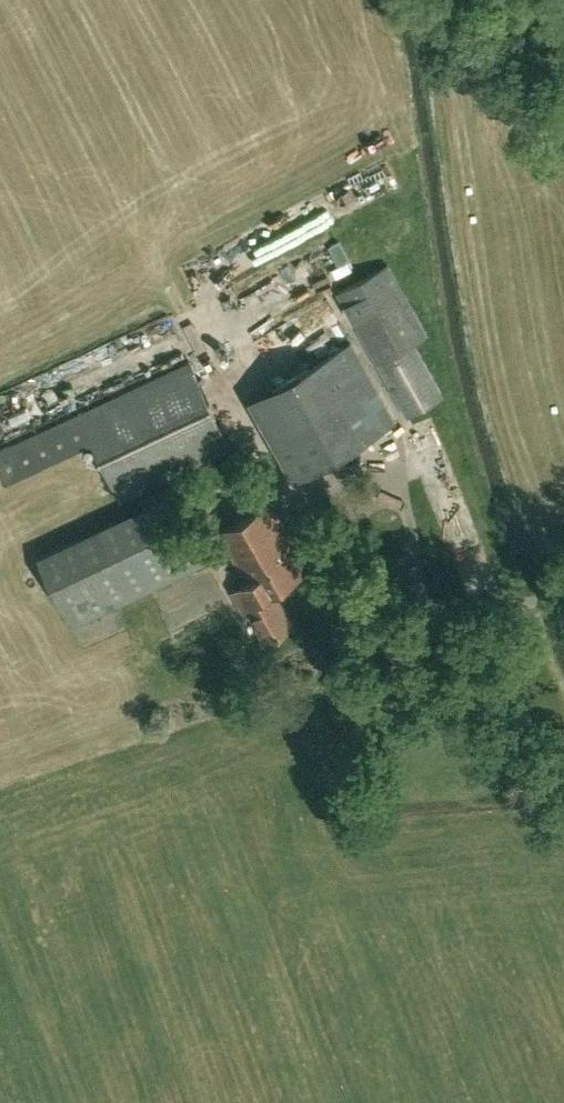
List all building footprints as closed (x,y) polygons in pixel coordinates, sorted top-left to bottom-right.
[(387,265),(339,292),(379,364),(414,343),(427,335),(387,265)] [(351,343),(331,354),(375,432),(395,421),(351,343)] [(408,414),(442,395),(414,343),(379,364),(408,414)] [(331,354),(251,399),(294,478),(375,432),(331,354)] [(91,440),(120,501),(233,449),(191,359),(78,411),(91,440)] [(0,447),(0,469),(5,480),(91,440),(78,411),(0,447)] [(142,505),(169,492),(166,486),(140,499),(142,505)] [(169,492),(142,505),(132,510),(167,582),(205,564),(169,492)] [(270,504),(222,532),(239,561),(287,533),(270,504)] [(131,510),(37,555),(72,626),(167,582),(131,510)] [(252,612),(268,640),(295,624),(275,588),(308,569),(287,533),(239,561),(252,584),(237,591),(248,614),(252,612)]
